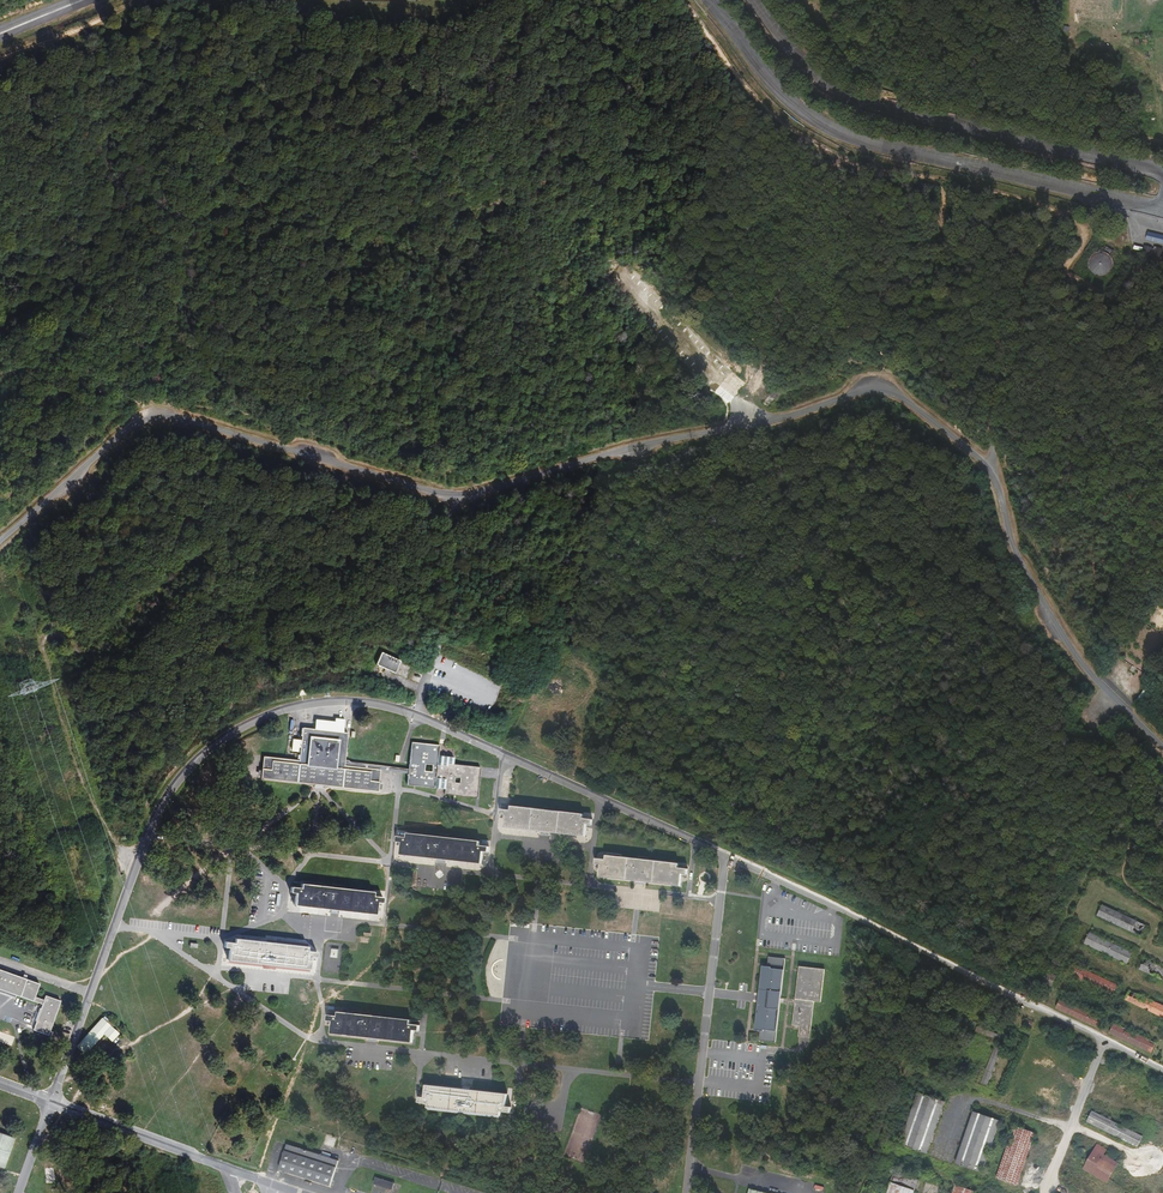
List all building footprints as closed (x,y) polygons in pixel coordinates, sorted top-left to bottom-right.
[(1146,239),(1162,243),(1162,235),(1148,232),(1146,239)] [(1153,248),(1145,245),(1143,253),(1150,255),(1153,248)] [(1115,264),(1114,260),(1112,256),(1115,251),(1107,246),(1105,252),(1100,252),(1096,253),(1093,256),(1090,259),(1089,264),(1090,268),(1092,272),(1095,275),(1099,276),(1104,276),(1108,275),(1111,272),(1114,269),(1115,264)] [(1154,246),(1152,257),(1161,259),(1162,252),(1162,248),(1154,246)] [(381,652),(376,664),(395,673),(401,661),(381,652)] [(561,692),(564,690),(565,687),(565,684),(564,681),(561,678),(558,678),(555,678),(552,680),(550,683),(550,686),(552,690),(554,692),(557,693),(561,692)] [(1144,706),(1152,691),(1145,687),(1137,702),(1144,706)] [(299,760),(264,756),(261,778),(319,784),(378,791),(381,769),(344,765),(348,733),(342,732),(335,732),(303,728),(299,760)] [(439,745),(412,742),(407,786),(435,789),(439,745)] [(438,756),(435,789),(445,789),(445,795),(477,798),(480,773),(480,767),(454,764),(455,757),(438,756)] [(345,762),(344,765),(400,772),(409,773),(409,769),(401,768),(345,762)] [(506,816),(504,828),(587,837),(589,826),(593,827),(594,820),(585,819),(585,815),(512,806),(511,811),(502,810),(501,816),(506,816)] [(403,844),(401,856),(484,865),(485,854),(490,855),(491,848),(482,847),(482,842),(408,834),(408,839),(399,838),(398,843),(403,844)] [(599,866),(597,878),(680,887),(682,876),(686,877),(687,870),(678,869),(678,865),(605,856),(604,861),(595,860),(594,866),(599,866)] [(296,894),(294,906),(377,915),(378,904),(383,905),(384,898),(374,897),(375,893),(301,884),(301,889),(292,888),(291,894),(296,894)] [(1097,914),(1142,937),(1147,927),(1102,904),(1097,914)] [(1091,932),(1085,944),(1127,966),(1134,954),(1091,932)] [(229,949),(228,961),(311,970),(312,959),(317,960),(318,953),(308,952),(309,948),(235,939),(235,944),(226,943),(225,949),(229,949)] [(339,950),(332,949),(331,958),(338,958),(339,950)] [(760,1032),(759,1041),(775,1043),(785,958),(769,956),(767,968),(762,967),(754,1031),(760,1032)] [(1051,965),(1060,969),(1063,963),(1054,959),(1051,965)] [(1144,959),(1139,970),(1151,975),(1153,971),(1158,973),(1161,966),(1144,959)] [(1078,965),(1073,975),(1113,995),(1118,985),(1078,965)] [(826,969),(799,966),(795,1000),(815,1002),(822,1003),(826,969)] [(42,1005),(44,1000),(35,997),(39,983),(27,979),(28,976),(24,974),(23,977),(0,970),(0,990),(42,1005)] [(1048,972),(1042,982),(1052,987),(1058,977),(1048,972)] [(1126,1000),(1162,1018),(1162,1006),(1131,991),(1126,1000)] [(60,1002),(45,997),(42,1005),(33,1031),(48,1036),(60,1002)] [(1061,999),(1056,1009),(1097,1029),(1102,1019),(1061,999)] [(810,1039),(815,1002),(795,1000),(792,1025),(799,1026),(798,1038),(810,1039)] [(333,1022),(331,1034),(414,1044),(416,1033),(420,1033),(421,1026),(412,1025),(412,1021),(339,1013),(338,1017),(329,1016),(328,1022),(333,1022)] [(103,1019),(76,1047),(85,1055),(104,1035),(112,1027),(103,1019)] [(1115,1025),(1110,1034),(1150,1054),(1155,1044),(1115,1025)] [(977,1026),(974,1032),(996,1041),(998,1035),(977,1026)] [(112,1027),(104,1035),(111,1042),(119,1034),(112,1027)] [(1002,1046),(996,1044),(981,1083),(987,1085),(1002,1046)] [(508,1108),(510,1096),(427,1087),(425,1098),(421,1098),(420,1104),(429,1105),(429,1110),(502,1118),(503,1113),(512,1114),(513,1108),(508,1108)] [(899,1145),(928,1155),(946,1102),(917,1092),(899,1145)] [(973,1111),(954,1165),(983,1175),(1001,1121),(973,1111)] [(1093,1111),(1087,1123),(1137,1148),(1143,1136),(1093,1111)] [(1037,1134),(1013,1126),(994,1181),(1018,1189),(1037,1134)] [(14,1140),(0,1135),(0,1180),(14,1140)] [(1097,1144),(1083,1169),(1108,1183),(1119,1163),(1105,1155),(1108,1150),(1097,1144)] [(287,1145),(285,1152),(338,1168),(340,1161),(287,1145)] [(279,1172),(332,1188),(338,1168),(285,1152),(279,1172)] [(395,1183),(376,1177),(374,1185),(393,1190),(395,1183)] [(889,1182),(885,1192),(914,1192),(915,1191),(889,1182)]
